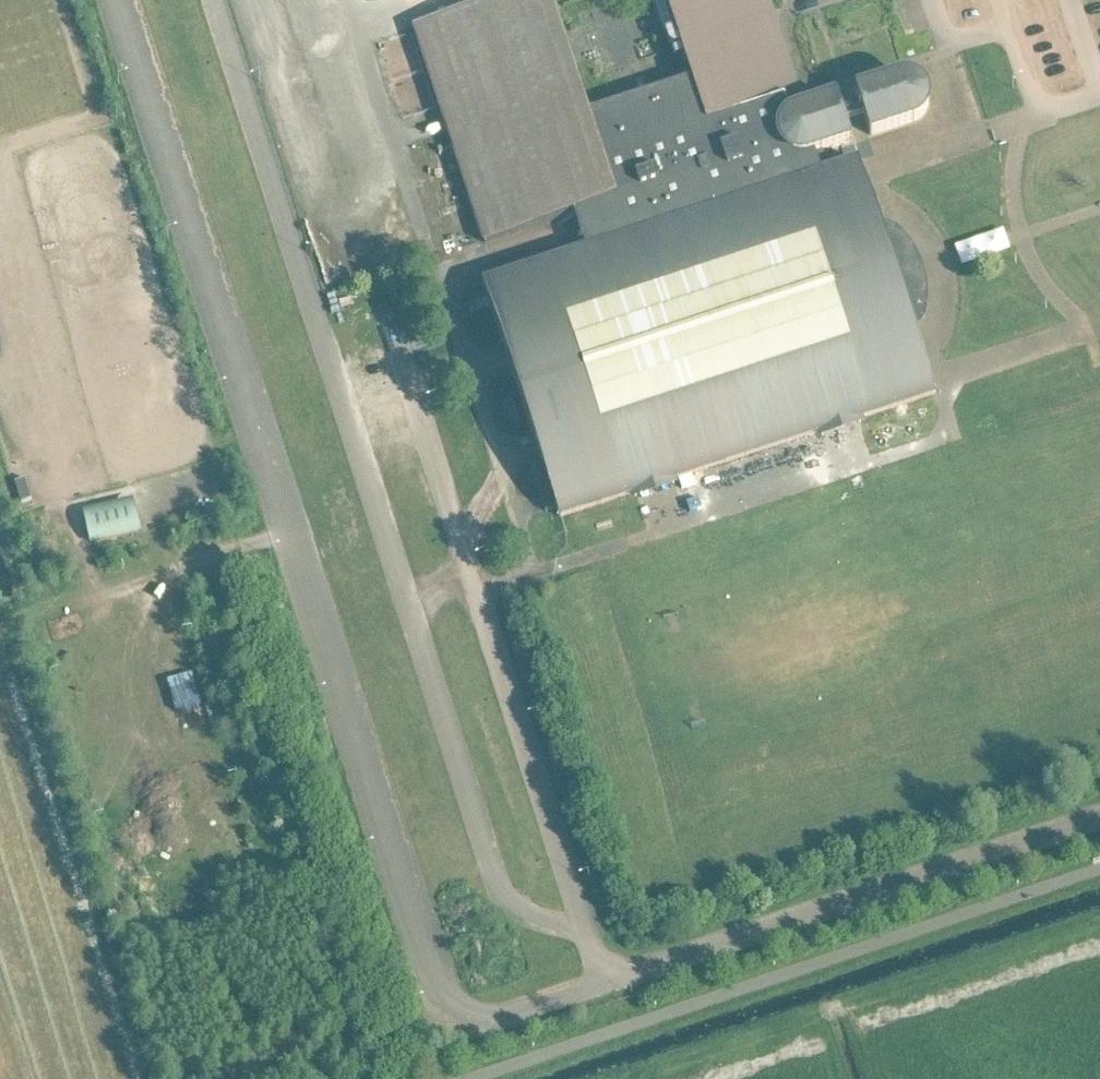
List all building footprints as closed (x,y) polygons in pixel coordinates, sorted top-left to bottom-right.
[(905,242),(900,237),(893,233),(887,230),(880,227),(858,163),(821,175),(815,156),(852,144),(845,124),(864,118),(871,138),(914,123),(919,121),(923,118),(926,114),(928,110),(929,105),(929,100),(928,95),(926,91),(923,87),(919,83),(915,81),(910,80),(905,79),(900,80),(857,94),(862,112),(843,118),(838,100),(790,116),(785,101),(799,96),(768,0),(665,0),(692,83),(588,117),(550,0),(485,0),(487,5),(414,28),(485,245),(575,216),(586,252),(484,286),(560,519),(935,396),(914,332),(918,325),(921,318),(924,311),(926,304),(927,297),(927,289),(926,282),(925,274),(922,267),(919,260),(915,254),(911,248),(905,242)] [(144,522),(137,497),(95,508),(102,534),(144,522)]
